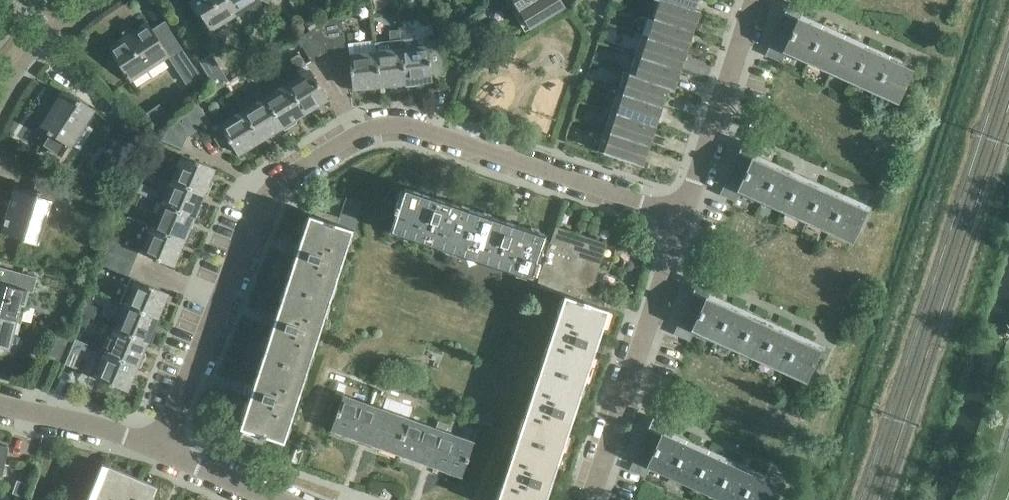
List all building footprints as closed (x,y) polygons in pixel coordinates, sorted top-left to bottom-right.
[(228,0),(193,0),(211,28),(235,12),(228,0)] [(235,12),(255,0),(228,0),(235,12)] [(518,9),(533,0),(513,0),(518,9)] [(518,9),(528,26),(563,4),(561,0),(533,0),(518,9)] [(670,0),(658,0),(652,16),(692,29),(699,10),(670,0)] [(699,10),(699,8),(692,6),(694,0),(670,0),(699,10)] [(769,49),(781,55),(783,49),(895,100),(910,69),(798,18),(803,8),(788,1),(783,12),(785,13),(769,49)] [(320,24),(333,47),(344,46),(341,13),(327,19),(320,24)] [(692,29),(652,16),(646,35),(686,48),(692,29)] [(123,67),(131,79),(170,55),(178,68),(190,60),(164,21),(153,29),(148,21),(109,45),(114,53),(108,59),(120,70),(123,67)] [(320,24),(308,31),(322,53),(332,47),(333,47),(320,24)] [(389,30),(390,44),(401,43),(400,29),(389,30)] [(322,53),(308,31),(298,37),(300,42),(311,60),(322,53)] [(640,54),(679,67),(686,48),(646,35),(640,54)] [(403,48),(406,81),(407,85),(420,83),(419,79),(432,78),(431,72),(443,71),(440,38),(428,39),(427,36),(401,38),(403,48)] [(403,48),(376,51),(379,83),(406,81),(403,48)] [(379,83),(376,51),(350,54),(353,86),(379,83)] [(290,58),(298,70),(307,64),(299,52),(290,58)] [(199,60),(216,88),(228,80),(211,53),(199,60)] [(628,71),(628,72),(667,85),(673,87),(679,67),(640,54),(634,72),(628,71)] [(267,72),(274,84),(284,78),(277,66),(267,72)] [(288,81),(305,110),(327,96),(310,68),(288,81)] [(628,72),(621,91),(661,104),(667,85),(628,72)] [(226,84),(233,93),(247,84),(241,74),(226,84)] [(266,95),(287,128),(297,122),(294,117),(305,110),(288,81),(266,95)] [(43,125),(52,131),(43,144),(61,156),(93,107),(66,89),(43,125)] [(615,109),(655,122),(661,104),(621,91),(615,109)] [(266,95),(244,108),(261,137),(281,124),(285,129),(287,128),(266,95)] [(185,108),(198,129),(210,122),(196,100),(185,108)] [(198,129),(185,108),(178,113),(169,123),(186,136),(198,129)] [(261,137),(244,108),(221,122),(220,120),(207,127),(219,146),(231,139),(239,151),(261,137)] [(615,109),(608,130),(648,143),(655,122),(615,109)] [(186,136),(169,123),(157,137),(182,148),(186,136)] [(648,143),(608,130),(602,150),(641,163),(648,143)] [(752,158),(758,147),(743,140),(738,152),(739,153),(722,190),(734,195),(738,188),(851,240),(865,210),(752,158)] [(160,156),(173,162),(177,152),(165,147),(160,156)] [(173,177),(204,190),(214,166),(183,153),(173,177)] [(146,168),(158,173),(160,167),(158,157),(152,155),(146,168)] [(52,199),(66,204),(71,187),(38,176),(33,190),(16,185),(2,230),(38,242),(52,199)] [(163,201),(198,216),(203,204),(198,203),(204,190),(173,177),(163,201)] [(140,183),(136,192),(144,195),(153,199),(156,192),(147,188),(148,186),(140,183)] [(404,189),(401,188),(394,210),(397,211),(390,230),(461,253),(476,209),(447,199),(449,191),(438,187),(435,195),(405,186),(404,189)] [(140,205),(153,211),(157,200),(153,199),(144,195),(140,205)] [(163,201),(153,225),(183,238),(187,240),(193,227),(189,226),(192,217),(197,219),(198,216),(163,201)] [(286,251),(295,254),(283,289),(328,303),(353,227),(337,222),(340,215),(316,207),(313,214),(308,212),(298,242),(290,240),(286,251)] [(461,253),(532,276),(534,271),(537,273),(541,262),(543,263),(551,239),(545,237),(547,232),(517,222),(520,213),(509,210),(506,219),(476,209),(461,253)] [(183,238),(153,225),(142,250),(173,263),(183,238)] [(534,271),(532,276),(538,278),(536,284),(564,293),(579,298),(582,291),(591,294),(608,242),(556,225),(551,239),(543,263),(541,262),(537,273),(534,271)] [(107,253),(134,262),(139,250),(113,239),(107,253)] [(134,262),(107,253),(102,264),(128,275),(134,262)] [(18,317),(22,302),(28,304),(31,290),(34,291),(38,275),(11,268),(8,282),(0,280),(0,312),(18,317)] [(125,302),(157,316),(167,291),(130,275),(120,300),(125,302)] [(708,297),(712,287),(713,286),(697,279),(692,291),(693,292),(676,329),(688,335),(692,327),(805,379),(819,348),(708,297)] [(272,324),(260,360),(306,375),(328,303),(283,289),(276,313),(267,310),(264,321),(272,324)] [(564,293),(540,365),(584,379),(594,349),(602,351),(605,340),(597,338),(607,307),(603,305),(605,299),(591,294),(582,291),(579,298),(564,293)] [(80,313),(93,318),(98,306),(85,301),(80,313)] [(125,302),(115,326),(147,340),(150,341),(156,328),(152,327),(157,316),(125,302)] [(0,312),(0,345),(10,347),(14,331),(20,333),(24,319),(18,317),(0,312)] [(105,350),(141,365),(146,354),(142,352),(147,340),(115,326),(105,350)] [(42,354),(59,361),(69,336),(52,330),(42,354)] [(65,363),(77,368),(87,343),(75,338),(65,363)] [(141,365),(105,350),(100,348),(90,373),(126,388),(136,366),(140,367),(141,365)] [(243,430),(266,437),(267,435),(284,441),(306,375),(260,360),(253,384),(244,381),(241,392),(249,395),(239,426),(244,427),(243,430)] [(540,365),(516,439),(560,454),(571,419),(580,421),(583,410),(575,408),(584,379),(540,365)] [(412,418),(344,394),(332,429),(399,453),(412,418)] [(678,439),(663,432),(668,422),(652,415),(647,426),(650,427),(633,465),(645,471),(648,463),(730,499),(767,499),(774,483),(678,439)] [(399,453),(461,475),(474,440),(412,418),(399,453)] [(548,489),(556,491),(559,481),(552,478),(560,454),(516,439),(496,499),(545,499),(548,489)] [(0,444),(0,474),(3,475),(9,446),(0,444)] [(157,485),(109,465),(95,499),(150,499),(157,485)]
